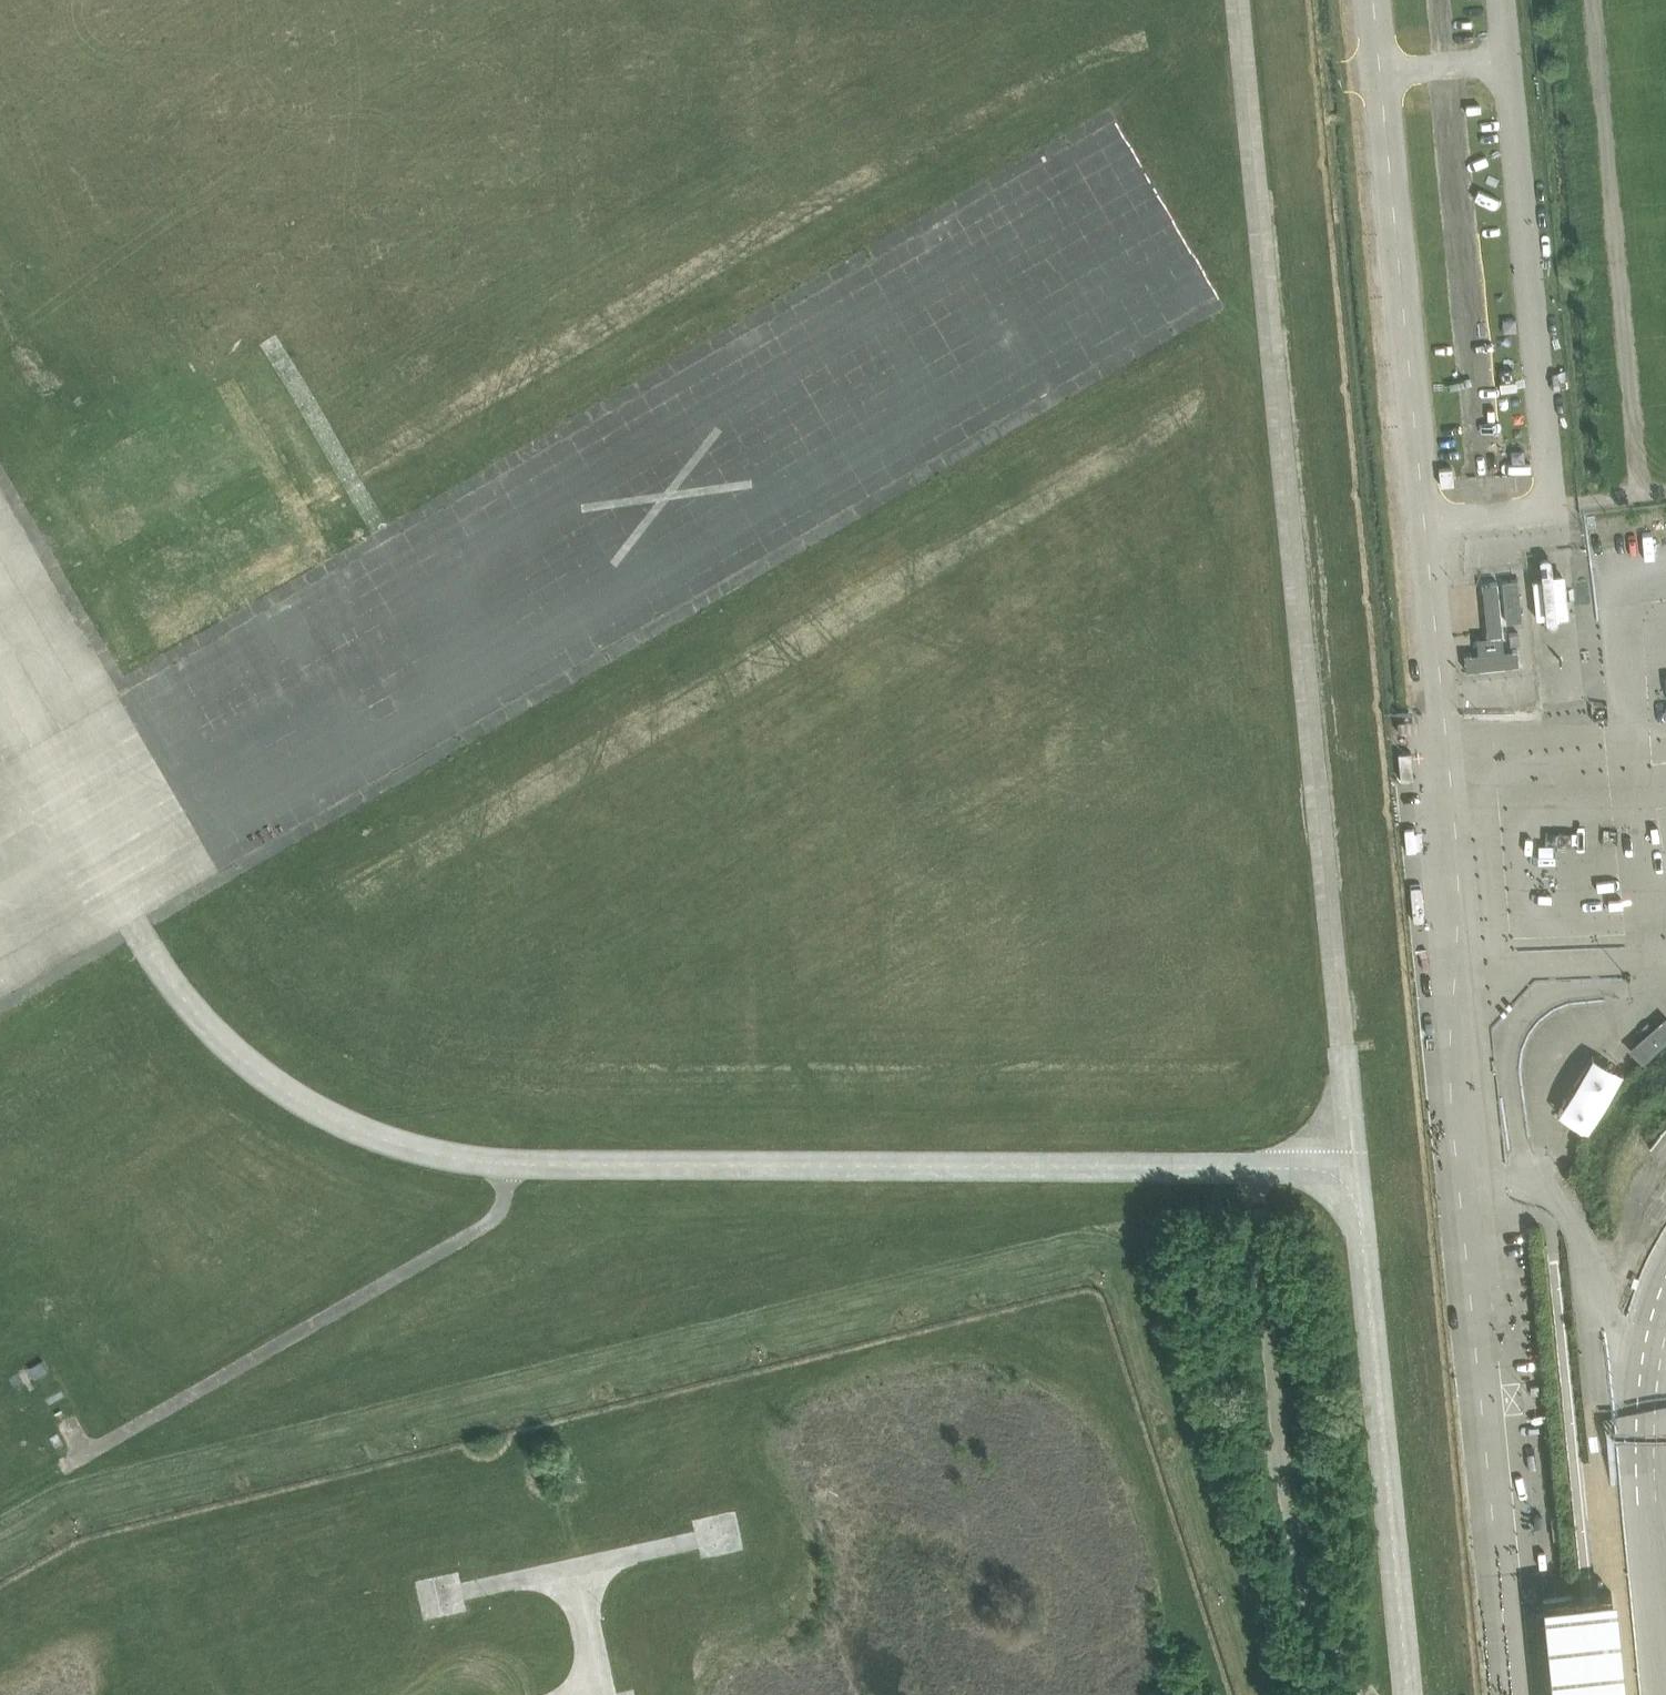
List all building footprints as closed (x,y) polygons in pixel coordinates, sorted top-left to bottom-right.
[(1519,578),(1503,580),(1507,621),(1523,620),(1519,578)] [(1467,668),(1519,663),(1518,648),(1505,649),(1498,581),(1483,582),(1488,635),(1477,636),(1478,652),(1465,653),(1467,668)] [(1511,644),(1521,643),(1519,630),(1509,632),(1511,644)] [(1665,1041),(1665,1016),(1630,1048),(1642,1062),(1665,1041)] [(1588,1129),(1623,1072),(1594,1054),(1559,1112),(1588,1129)] [(31,1380),(50,1370),(44,1359),(27,1368),(24,1366),(20,1369),(21,1371),(18,1373),(16,1373),(15,1373),(14,1375),(10,1377),(16,1388),(27,1382),(31,1389),(35,1387),(31,1380)] [(1616,1593),(1547,1599),(1556,1694),(1626,1694),(1616,1593)]
